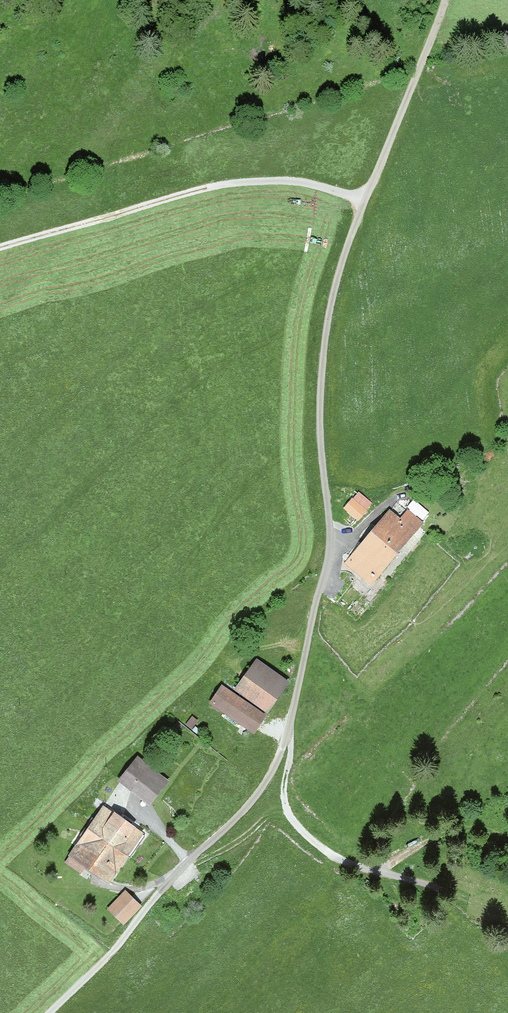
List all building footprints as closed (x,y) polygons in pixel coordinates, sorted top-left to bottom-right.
[(357,489),(344,508),(361,520),(374,501),(357,489)] [(389,512),(349,562),(373,582),(421,522),(408,512),(400,521),(389,512)] [(255,662),(237,686),(266,706),(283,681),(255,662)] [(214,701),(254,729),(263,716),(223,688),(214,701)] [(193,727),(199,719),(193,715),(188,723),(193,727)] [(135,758),(121,776),(150,799),(164,780),(135,758)] [(102,804),(68,854),(109,881),(142,831),(102,804)] [(126,889),(109,905),(123,919),(139,903),(126,889)]
